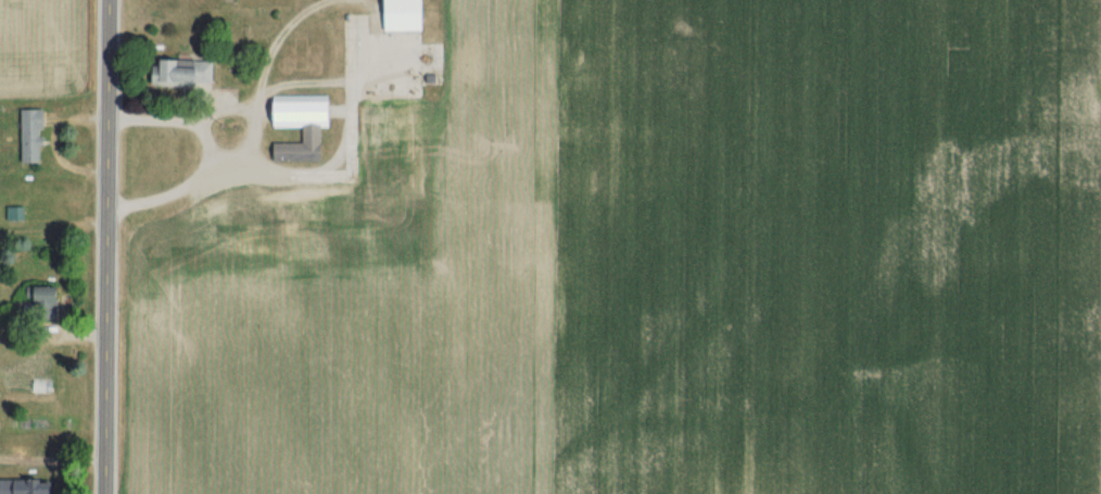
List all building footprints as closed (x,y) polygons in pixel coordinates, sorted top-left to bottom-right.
[(432,0),(387,0),(387,30),(432,29),(432,0)] [(218,81),(218,58),(169,58),(169,81),(218,81)] [(327,159),(327,121),(340,121),(340,93),(276,93),(276,125),(306,125),(306,141),(276,141),(276,159),(327,159)] [(49,108),(25,108),(25,160),(49,160),(49,108)] [(32,285),(32,313),(65,313),(65,285),(32,285)] [(60,478),(0,478),(0,493),(59,493),(60,478)]
